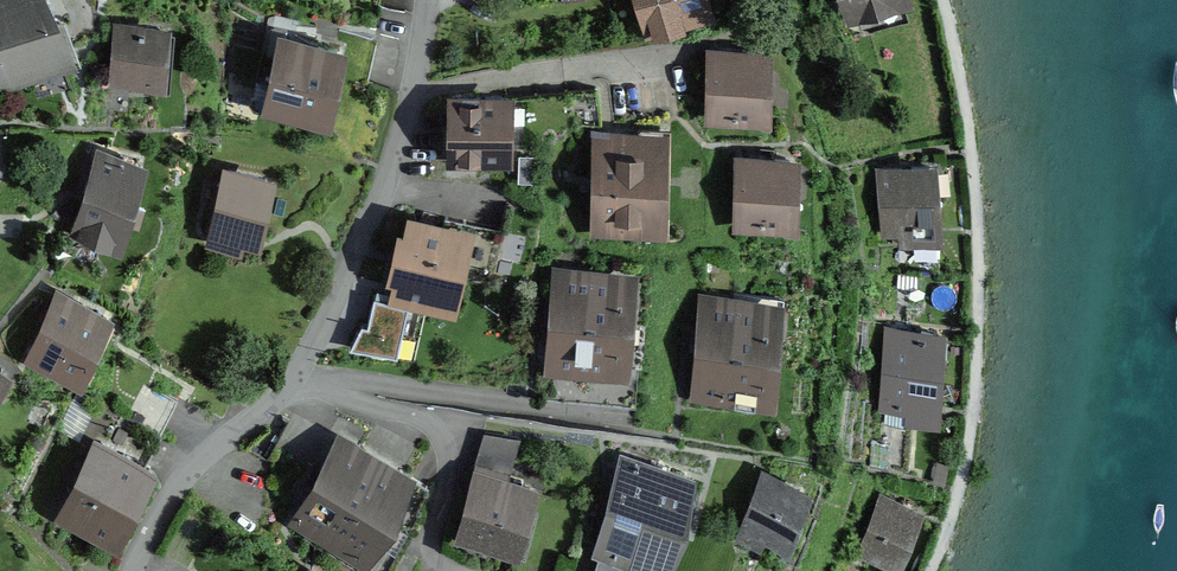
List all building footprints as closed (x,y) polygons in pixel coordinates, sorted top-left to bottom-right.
[(50,0),(0,0),(0,84),(4,93),(76,64),(50,0)] [(709,0),(634,0),(644,34),(713,13),(709,0)] [(846,20),(906,0),(840,0),(846,20)] [(166,91),(171,24),(114,19),(108,86),(166,91)] [(328,123),(345,41),(275,26),(258,109),(328,123)] [(770,122),(771,45),(704,44),(703,121),(770,122)] [(600,120),(596,86),(513,91),(513,150),(549,150),(570,123),(600,120)] [(513,150),(513,91),(445,90),(444,164),(512,165),(513,150)] [(666,235),(668,127),(590,126),(589,234),(666,235)] [(148,162),(95,145),(67,234),(120,251),(148,162)] [(797,229),(799,152),(733,151),(731,228),(797,229)] [(943,240),(936,157),(874,163),(880,234),(899,233),(900,244),(943,240)] [(272,172),(219,160),(201,239),(241,248),(242,241),(256,244),(272,172)] [(409,212),(405,229),(399,228),(388,273),(394,275),(390,294),(454,308),(472,226),(409,212)] [(628,379),(638,270),(552,263),(543,372),(628,379)] [(115,314),(55,284),(20,356),(79,386),(115,314)] [(775,407),(784,297),(698,290),(689,400),(775,407)] [(406,303),(375,296),(368,325),(363,324),(352,344),(395,349),(406,303)] [(880,373),(943,378),(947,327),(884,322),(880,373)] [(0,364),(0,393),(13,372),(0,364)] [(939,423),(943,378),(880,373),(877,410),(904,412),(903,421),(939,423)] [(363,563),(414,472),(336,428),(285,520),(363,563)] [(538,484),(509,476),(519,435),(482,429),(472,465),(452,536),(518,555),(538,484)] [(151,461),(91,430),(49,510),(110,541),(151,461)] [(694,471),(617,450),(589,554),(595,556),(591,570),(619,570),(621,563),(652,570),(667,570),(686,525),(694,471)] [(944,482),(949,462),(937,459),(932,479),(944,482)] [(789,547),(812,487),(761,465),(734,536),(761,546),(764,537),(789,547)] [(903,503),(884,496),(865,546),(896,558),(913,515),(900,510),(903,503)] [(308,563),(303,570),(322,570),(308,563)]
